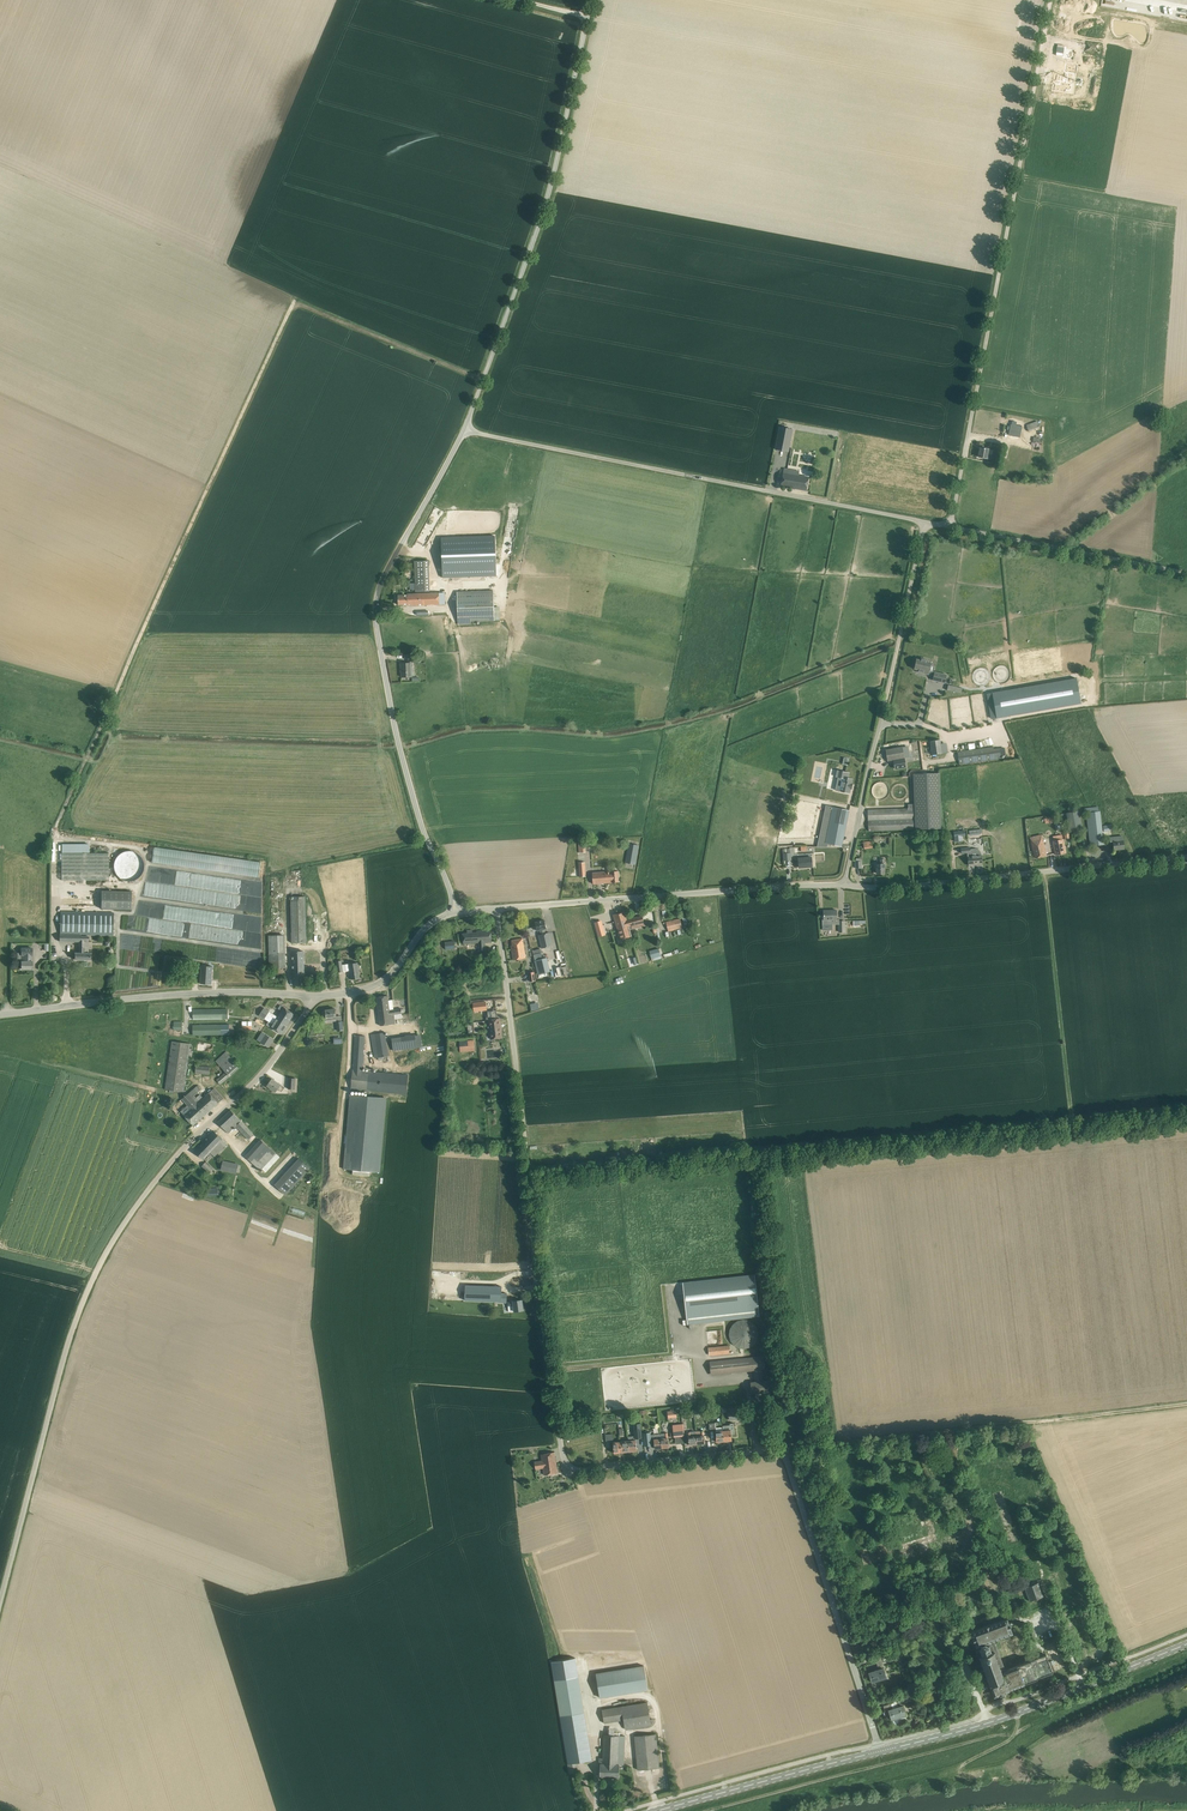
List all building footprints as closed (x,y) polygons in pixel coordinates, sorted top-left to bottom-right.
[(1069,415),(1061,420),(1066,429),(1075,425),(1069,415)] [(792,429),(780,427),(775,449),(788,452),(792,429)] [(1010,429),(1009,435),(1020,437),(1021,431),(1010,429)] [(1028,461),(1030,448),(1010,445),(1008,458),(1013,459),(1011,471),(1018,472),(1020,460),(1028,461)] [(989,449),(980,447),(979,457),(987,458),(988,454),(993,455),(994,450),(989,449)] [(799,472),(784,469),(781,486),(806,490),(809,477),(798,476),(799,472)] [(489,542),(451,541),(450,555),(490,556),(489,542)] [(429,561),(414,561),(415,591),(430,591),(429,561)] [(488,579),(487,566),(483,566),(462,567),(462,572),(445,573),(445,578),(445,581),(488,579)] [(494,590),(457,592),(458,624),(471,624),(471,621),(495,621),(494,590)] [(408,595),(398,595),(398,605),(408,604),(408,605),(445,604),(444,593),(408,594),(408,595)] [(412,666),(412,654),(405,655),(405,659),(408,659),(408,663),(401,663),(401,669),(402,669),(401,669),(401,672),(402,672),(402,677),(412,677),(411,666),(412,666)] [(918,672),(928,674),(931,662),(926,661),(927,659),(921,658),(921,660),(917,659),(915,669),(919,669),(918,672)] [(947,674),(934,671),(932,680),(945,683),(947,674)] [(1072,680),(988,694),(992,719),(1076,705),(1072,680)] [(930,741),(933,755),(943,753),(941,739),(930,741)] [(906,767),(903,747),(886,750),(888,761),(894,760),(895,768),(906,767)] [(993,747),(958,752),(959,764),(1000,758),(999,748),(993,749),(993,747)] [(836,790),(849,793),(850,788),(851,788),(852,783),(851,783),(852,779),(848,778),(849,772),(838,770),(836,777),(838,777),(836,790)] [(940,773),(914,774),(916,830),(942,829),(940,773)] [(849,810),(828,805),(821,841),(841,846),(849,810)] [(1098,806),(1084,808),(1085,813),(1087,813),(1090,846),(1094,845),(1094,846),(1104,844),(1100,811),(1099,811),(1098,806)] [(914,829),(913,808),(868,809),(868,831),(914,829)] [(1078,810),(1066,813),(1070,832),(1083,830),(1078,810)] [(955,841),(959,841),(958,836),(962,836),(965,835),(965,831),(954,832),(955,841)] [(1109,837),(1110,840),(1110,846),(1113,846),(1114,850),(1124,849),(1123,840),(1123,835),(1109,837)] [(1047,855),(1042,838),(1031,841),(1035,858),(1047,855)] [(1066,853),(1062,839),(1053,841),(1056,855),(1066,853)] [(638,845),(629,843),(625,862),(634,864),(638,845)] [(259,876),(261,860),(154,846),(152,862),(259,876)] [(790,852),(789,848),(783,849),(784,860),(791,860),(791,852),(790,852)] [(982,864),(982,855),(981,855),(981,853),(980,851),(978,849),(975,849),(970,849),(970,848),(961,848),(961,853),(967,853),(968,865),(982,864)] [(144,869),(144,865),(144,862),(142,858),(140,855),(137,852),(133,851),(129,850),(125,851),(121,852),(118,855),(116,858),(114,862),(114,865),(114,869),(116,873),(118,876),(121,879),(125,880),(129,881),(133,880),(137,879),(140,876),(142,873),(144,869)] [(109,863),(109,852),(62,852),(62,878),(109,878),(109,863)] [(812,866),(812,857),(798,858),(799,867),(812,866)] [(880,864),(877,864),(877,873),(885,873),(885,864),(885,859),(880,859),(880,864)] [(619,882),(618,870),(592,873),(593,884),(619,882)] [(132,891),(102,890),(101,908),(131,909),(132,891)] [(306,915),(306,914),(306,899),(305,896),(291,896),(292,943),(307,942),(306,915)] [(645,912),(654,911),(653,903),(644,904),(645,912)] [(631,936),(629,925),(628,925),(627,919),(624,910),(613,913),(621,939),(631,936)] [(837,910),(824,910),(824,920),(822,920),(823,926),(832,925),(832,923),(836,923),(836,920),(839,920),(839,932),(845,932),(845,921),(839,921),(839,919),(837,919),(837,910)] [(113,913),(60,911),(60,934),(59,934),(59,941),(79,941),(78,953),(75,953),(75,959),(84,959),(86,959),(91,959),(91,953),(86,953),(86,950),(85,950),(85,941),(89,942),(89,936),(80,936),(80,935),(113,935),(113,913)] [(598,915),(592,917),(593,922),(595,927),(596,931),(602,929),(601,925),(599,920),(598,915)] [(642,916),(627,919),(628,925),(629,925),(632,925),(633,928),(644,925),(642,916)] [(682,928),(680,919),(666,922),(668,931),(682,928)] [(544,920),(535,922),(537,931),(540,930),(541,934),(538,935),(542,948),(552,945),(549,932),(546,933),(544,929),(547,928),(544,920)] [(467,933),(463,934),(463,943),(479,942),(480,951),(485,951),(485,942),(492,942),(491,930),(477,931),(477,932),(473,933),(473,930),(467,930),(467,933)] [(285,935),(269,935),(270,968),(286,967),(285,935)] [(523,938),(512,940),(513,945),(511,945),(514,960),(526,958),(523,938)] [(33,948),(22,948),(21,969),(32,969),(33,961),(30,961),(31,955),(33,955),(33,948)] [(661,958),(658,948),(649,950),(652,961),(661,958)] [(535,959),(542,957),(540,949),(533,951),(535,959)] [(305,985),(303,951),(292,952),(293,985),(298,985),(298,984),(300,984),(300,985),(305,985)] [(628,958),(630,966),(636,964),(634,956),(628,958)] [(535,960),(539,976),(549,973),(546,958),(535,960)] [(342,960),(336,961),(338,972),(350,970),(352,979),(360,978),(358,962),(342,965),(342,960)] [(213,966),(202,965),(201,983),(212,984),(213,966)] [(382,996),(377,997),(380,1026),(395,1024),(394,1015),(402,1014),(401,1009),(389,1010),(388,995),(383,996),(382,997),(382,996)] [(486,1001),(473,1003),(474,1011),(487,1010),(486,1001)] [(259,1015),(270,1022),(273,1017),(276,1019),(277,1018),(287,1025),(294,1014),(284,1007),(282,1011),(278,1016),(264,1007),(259,1015)] [(335,1008),(326,1010),(326,1013),(323,1014),(324,1022),(336,1020),(336,1017),(335,1008)] [(229,1009),(193,1009),(193,1019),(229,1019),(229,1014),(229,1009)] [(266,1023),(258,1017),(255,1021),(264,1027),(266,1023)] [(271,1027),(281,1034),(287,1025),(277,1018),(276,1019),(273,1017),(270,1022),(273,1024),(271,1027)] [(500,1018),(489,1019),(491,1039),(502,1037),(500,1018)] [(251,1019),(243,1019),(244,1029),(252,1030),(251,1019)] [(182,1022),(174,1021),(174,1030),(182,1030),(182,1022)] [(229,1034),(229,1022),(193,1023),(193,1035),(229,1034)] [(385,1032),(371,1034),(375,1057),(389,1055),(385,1032)] [(261,1042),(268,1047),(274,1039),(266,1034),(261,1042)] [(409,1073),(363,1070),(365,1035),(355,1034),(351,1092),(349,1092),(344,1168),(353,1169),(353,1173),(370,1174),(370,1171),(381,1172),(386,1096),(376,1096),(377,1092),(407,1094),(409,1073)] [(415,1034),(392,1038),(393,1050),(417,1047),(415,1034)] [(474,1040),(459,1041),(460,1053),(469,1052),(469,1051),(475,1051),(474,1040)] [(191,1043),(172,1041),(165,1089),(184,1091),(191,1043)] [(226,1052),(216,1061),(225,1072),(216,1079),(220,1084),(240,1067),(226,1052)] [(209,1067),(196,1066),(195,1073),(209,1074),(209,1067)] [(280,1084),(272,1078),(267,1085),(275,1091),(277,1089),(281,1091),(283,1088),(280,1085),(280,1084)] [(296,1078),(288,1078),(288,1089),(295,1089),(296,1078)] [(188,1094),(182,1099),(191,1109),(184,1115),(193,1125),(223,1098),(214,1088),(203,1098),(200,1094),(197,1098),(194,1095),(202,1089),(198,1085),(188,1094)] [(231,1109),(217,1122),(228,1132),(235,1125),(238,1128),(249,1139),(254,1134),(251,1131),(231,1109)] [(227,1144),(214,1131),(195,1151),(203,1159),(210,1152),(215,1156),(227,1144)] [(261,1139),(245,1156),(261,1170),(276,1153),(261,1139)] [(299,1158),(275,1185),(286,1195),(310,1168),(299,1158)] [(221,1170),(236,1173),(238,1165),(238,1164),(223,1160),(221,1170)] [(213,1170),(205,1162),(202,1165),(210,1173),(213,1170)] [(218,1188),(206,1188),(206,1196),(218,1196),(218,1188)] [(759,1316),(754,1274),(683,1282),(688,1324),(759,1316)] [(501,1287),(466,1285),(465,1297),(465,1300),(475,1300),(475,1298),(501,1299),(501,1302),(506,1302),(507,1293),(501,1293),(501,1287)] [(523,1310),(522,1300),(513,1301),(513,1302),(507,1302),(509,1312),(523,1310)] [(758,1335),(758,1334),(758,1333),(758,1331),(758,1330),(757,1329),(757,1328),(756,1327),(756,1326),(755,1325),(755,1324),(754,1323),(753,1323),(752,1322),(751,1321),(750,1321),(749,1320),(748,1320),(747,1320),(746,1320),(744,1320),(743,1319),(742,1320),(741,1320),(740,1320),(739,1320),(738,1321),(737,1321),(736,1322),(735,1323),(734,1323),(733,1324),(732,1325),(732,1326),(731,1327),(731,1328),(730,1329),(730,1330),(730,1331),(730,1333),(730,1334),(730,1335),(730,1336),(730,1337),(730,1338),(731,1339),(731,1340),(732,1341),(732,1342),(733,1343),(734,1344),(735,1345),(736,1346),(737,1346),(738,1347),(739,1347),(740,1347),(741,1348),(742,1348),(743,1348),(744,1348),(746,1348),(747,1348),(748,1347),(749,1347),(750,1347),(751,1346),(752,1346),(753,1345),(754,1344),(755,1343),(755,1342),(756,1341),(756,1340),(757,1339),(757,1338),(758,1337),(758,1336),(758,1335)] [(730,1353),(730,1345),(708,1347),(709,1355),(730,1353)] [(811,1361),(814,1356),(804,1349),(801,1353),(811,1361)] [(765,1369),(764,1357),(710,1362),(710,1363),(706,1363),(707,1366),(710,1365),(711,1373),(750,1369),(750,1370),(753,1370),(754,1382),(751,1382),(752,1393),(758,1392),(758,1393),(763,1393),(763,1392),(771,1391),(771,1381),(763,1381),(762,1369),(765,1369)] [(738,1411),(728,1412),(729,1420),(740,1419),(739,1411),(738,1411)] [(723,1427),(724,1441),(732,1440),(731,1430),(730,1428),(734,1428),(733,1421),(729,1421),(730,1426),(723,1427)] [(640,1423),(634,1424),(634,1428),(635,1438),(642,1438),(641,1427),(640,1423)] [(683,1423),(673,1424),(674,1437),(684,1436),(683,1423)] [(724,1441),(723,1427),(716,1427),(715,1423),(709,1423),(710,1430),(716,1430),(716,1431),(715,1431),(716,1442),(717,1442),(724,1441)] [(700,1435),(696,1435),(697,1444),(704,1443),(705,1443),(711,1443),(710,1434),(704,1435),(704,1431),(700,1431),(700,1435)] [(650,1432),(643,1433),(645,1446),(652,1445),(651,1439),(654,1439),(654,1442),(655,1447),(655,1448),(661,1448),(660,1434),(653,1434),(650,1435),(650,1432)] [(689,1445),(697,1444),(696,1435),(695,1432),(691,1432),(687,1433),(689,1445)] [(660,1434),(661,1448),(669,1447),(667,1433),(664,1433),(660,1433),(660,1434)] [(621,1452),(629,1451),(628,1440),(620,1441),(621,1452)] [(628,1440),(629,1451),(637,1450),(636,1440),(628,1440)] [(621,1452),(620,1441),(613,1442),(614,1453),(621,1452)] [(558,1473),(554,1452),(542,1454),(543,1461),(535,1462),(536,1468),(543,1467),(545,1474),(558,1473)] [(1034,1562),(1039,1577),(1046,1575),(1042,1560),(1034,1562)] [(1029,1601),(1044,1596),(1039,1582),(1024,1587),(1029,1601)] [(961,1597),(963,1604),(978,1599),(976,1593),(961,1597)] [(1040,1677),(1053,1673),(1046,1654),(1005,1670),(994,1639),(1013,1632),(1007,1617),(971,1631),(976,1646),(979,1645),(979,1648),(975,1649),(978,1657),(980,1657),(994,1695),(999,1693),(1000,1695),(1004,1693),(1003,1691),(1009,1689),(1023,1684),(1025,1683),(1029,1681),(1040,1677)] [(878,1669),(869,1672),(872,1682),(886,1677),(883,1667),(881,1661),(884,1660),(884,1661),(891,1659),(890,1654),(883,1657),(882,1655),(874,1657),(878,1669)] [(592,1759),(575,1659),(551,1663),(568,1763),(569,1773),(578,1772),(577,1762),(592,1759)] [(644,1665),(596,1673),(600,1697),(647,1689),(644,1665)] [(883,1705),(887,1717),(890,1716),(891,1719),(893,1719),(894,1724),(907,1720),(905,1715),(906,1715),(901,1700),(904,1699),(902,1694),(894,1697),(896,1701),(891,1703),(883,1705)] [(626,1729),(651,1724),(647,1702),(603,1709),(605,1722),(624,1719),(626,1729)] [(609,1732),(609,1734),(604,1734),(603,1763),(600,1763),(600,1777),(618,1778),(619,1765),(624,1765),(625,1736),(618,1736),(618,1732),(614,1732),(609,1732)] [(635,1736),(637,1769),(659,1767),(656,1733),(635,1736)]
